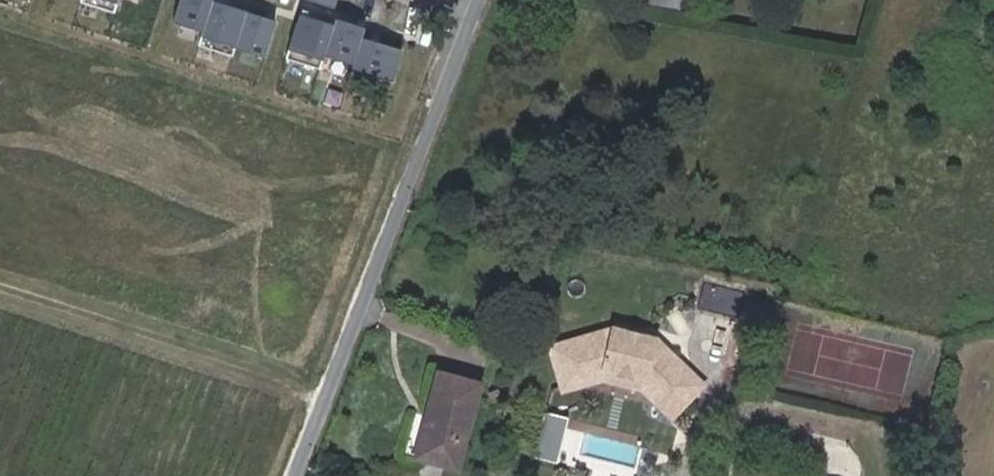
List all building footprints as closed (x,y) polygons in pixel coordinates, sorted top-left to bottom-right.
[(172,19),(201,29),(211,0),(178,0),(172,19)] [(201,29),(199,36),(235,48),(248,11),(216,0),(211,0),(201,29)] [(277,21),(248,11),(235,48),(264,58),(277,21)] [(295,11),(281,56),(315,67),(320,53),(330,21),(295,11)] [(361,24),(332,15),(330,21),(320,53),(349,62),(361,24)] [(702,395),(659,346),(614,332),(551,349),(563,391),(585,385),(583,378),(605,372),(645,384),(660,401),(654,406),(669,423),(702,395)] [(645,384),(605,372),(601,383),(641,395),(645,384)] [(443,375),(427,434),(424,433),(422,432),(415,458),(459,469),(481,386),(443,375)] [(542,408),(529,454),(554,460),(567,415),(542,408)]
